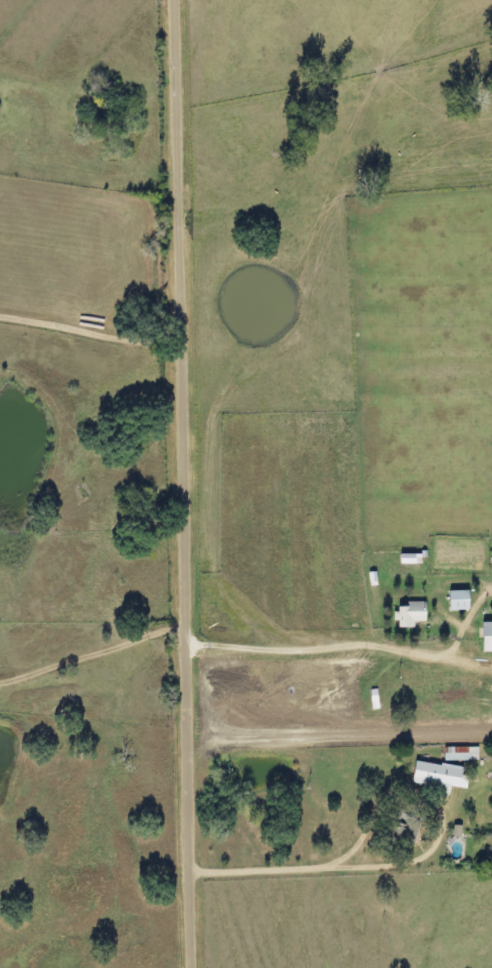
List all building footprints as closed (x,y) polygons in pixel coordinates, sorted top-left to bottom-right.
[(460,592),(440,592),(440,611),(460,611),(460,592)] [(419,603),(399,603),(399,607),(389,607),(389,628),(408,628),(408,622),(419,622),(419,603)] [(473,623),(473,653),(491,653),(491,623),(473,623)] [(438,761),(470,761),(470,749),(438,749),(438,761)] [(447,770),(408,761),(402,786),(441,794),(447,770)] [(396,826),(387,825),(386,842),(396,842),(396,826)]
